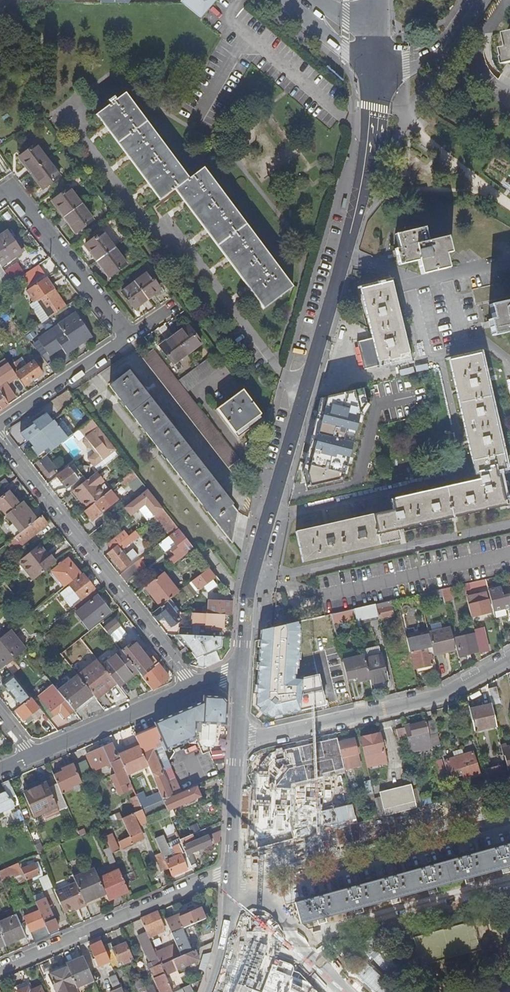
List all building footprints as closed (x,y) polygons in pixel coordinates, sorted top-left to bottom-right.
[(216,0),(181,0),(180,1),(181,2),(182,2),(201,18),(216,0)] [(254,287),(250,290),(263,308),(293,287),(279,268),(279,269),(203,168),(188,178),(125,93),(96,114),(97,115),(101,113),(164,197),(175,188),(178,186),(254,287)] [(101,113),(97,115),(160,199),(164,197),(101,113)] [(45,188),(60,176),(37,144),(21,156),(45,188)] [(175,188),(250,290),(254,287),(178,186),(175,188)] [(77,232),(93,220),(69,188),(54,200),(77,232)] [(451,252),(447,236),(428,241),(425,228),(396,234),(399,248),(395,249),(399,265),(418,260),(421,274),(449,267),(445,253),(451,252)] [(0,236),(0,265),(11,258),(12,260),(16,257),(15,255),(23,250),(17,242),(15,243),(7,231),(0,236)] [(110,276),(126,264),(102,232),(86,244),(110,276)] [(11,283),(24,274),(17,264),(3,272),(10,281),(11,283)] [(134,308),(160,288),(148,272),(122,292),(134,308)] [(49,317),(65,306),(48,281),(32,292),(49,317)] [(508,281),(471,289),(474,305),(509,297),(509,291),(508,281)] [(409,359),(391,282),(361,289),(372,338),(357,341),(363,370),(379,366),(409,359)] [(489,304),(492,318),(489,319),(492,335),(509,331),(509,300),(489,304)] [(91,336),(75,312),(57,324),(58,326),(44,335),(48,342),(54,338),(65,354),(91,336)] [(172,362),(200,341),(187,324),(159,346),(172,362)] [(234,474),(245,466),(177,379),(153,349),(142,357),(234,474)] [(302,561),(399,539),(397,528),(499,505),(500,508),(505,507),(505,504),(507,503),(506,498),(504,499),(498,474),(496,474),(495,469),(505,467),(479,352),(449,359),(474,473),(477,473),(479,479),(390,499),(392,509),(295,531),(302,561)] [(187,390),(218,365),(210,355),(178,379),(187,390)] [(17,361),(11,365),(25,385),(41,374),(32,361),(22,368),(17,361)] [(232,542),(238,511),(128,371),(109,385),(232,542)] [(6,402),(16,395),(14,392),(12,393),(0,375),(0,392),(6,402)] [(238,436),(257,421),(254,416),(260,411),(242,387),(216,407),(238,436)] [(301,479),(310,488),(348,480),(369,404),(363,388),(323,398),(301,479)] [(68,390),(57,396),(66,408),(76,400),(68,390)] [(38,411),(41,416),(57,403),(54,399),(38,411)] [(257,421),(263,416),(260,411),(254,416),(257,421)] [(22,430),(33,422),(29,417),(18,424),(22,430)] [(93,466),(114,449),(110,442),(90,418),(78,428),(84,436),(82,438),(82,441),(86,447),(90,447),(91,446),(95,450),(86,458),(93,466)] [(52,420),(32,435),(37,441),(33,445),(30,447),(32,449),(32,448),(37,454),(48,445),(50,448),(50,449),(51,449),(60,442),(66,437),(58,427),(59,426),(58,425),(57,426),(52,420)] [(28,439),(33,445),(37,441),(32,435),(28,439)] [(51,449),(40,458),(47,467),(67,451),(60,442),(51,449)] [(57,476),(65,487),(77,478),(68,467),(57,476)] [(124,486),(137,476),(133,471),(120,481),(124,486)] [(86,508),(104,494),(97,485),(103,481),(96,472),(86,479),(72,490),(86,508)] [(5,486),(8,483),(4,478),(0,481),(0,490),(5,486)] [(5,486),(0,490),(0,507),(5,514),(18,504),(5,486)] [(104,494),(86,508),(83,510),(90,519),(117,499),(110,489),(104,494)] [(153,515),(162,508),(147,489),(123,507),(129,514),(137,508),(143,503),(153,515)] [(18,504),(5,514),(19,532),(36,519),(22,501),(18,504)] [(147,520),(153,515),(143,503),(137,508),(147,520)] [(169,534),(178,528),(162,508),(153,515),(169,534)] [(40,515),(36,519),(19,532),(6,542),(14,553),(25,545),(19,537),(21,535),(24,540),(46,523),(40,515)] [(170,559),(173,563),(193,547),(178,528),(169,534),(158,543),(165,551),(169,547),(175,555),(170,559)] [(111,549),(107,552),(120,568),(138,554),(133,548),(125,553),(122,549),(139,535),(134,530),(127,536),(111,549)] [(111,549),(127,536),(123,531),(107,544),(111,549)] [(37,545),(18,560),(19,561),(27,555),(33,563),(45,554),(37,545)] [(27,555),(19,561),(33,578),(55,561),(49,554),(46,556),(45,554),(33,563),(27,555)] [(142,556),(119,575),(124,582),(145,565),(140,559),(143,557),(142,556)] [(68,583),(79,574),(67,559),(53,570),(64,586),(68,583)] [(214,577),(207,568),(191,581),(198,589),(203,586),(212,579),(214,577)] [(144,586),(159,606),(165,602),(169,598),(178,592),(162,572),(144,586)] [(67,594),(68,593),(73,589),(79,597),(74,601),(72,603),(76,608),(97,592),(82,574),(69,584),(68,583),(64,586),(62,588),(67,594)] [(212,579),(203,586),(208,591),(216,585),(212,579)] [(470,586),(487,583),(486,579),(464,584),(471,616),(491,612),(486,591),(472,595),(470,586)] [(489,590),(493,610),(509,606),(509,600),(509,595),(503,597),(501,587),(489,590)] [(68,593),(74,601),(79,597),(73,589),(68,593)] [(420,594),(422,600),(443,595),(442,591),(442,589),(420,594)] [(19,600),(29,611),(34,607),(25,595),(19,600)] [(97,595),(75,612),(88,628),(109,611),(97,595)] [(208,600),(207,613),(224,614),(231,614),(232,600),(225,600),(216,600),(208,600)] [(377,604),(380,617),(394,614),(391,600),(377,604)] [(159,606),(152,612),(157,619),(162,616),(170,626),(179,618),(165,602),(159,606)] [(377,604),(354,609),(357,621),(368,618),(368,620),(380,617),(377,604)] [(118,606),(105,617),(112,626),(125,616),(118,606)] [(192,612),(191,624),(210,625),(210,630),(223,631),(224,614),(207,613),(192,612)] [(273,715),(332,705),(321,672),(299,677),(300,620),(264,628),(257,703),(273,715)] [(182,635),(190,635),(191,627),(179,627),(178,634),(182,635)] [(429,632),(434,652),(448,649),(448,650),(456,649),(452,631),(451,627),(429,632)] [(483,627),(474,629),(480,652),(489,650),(483,627)] [(0,637),(0,666),(1,668),(5,665),(25,649),(9,630),(3,634),(0,637)] [(434,652),(429,632),(429,631),(407,636),(410,651),(412,651),(415,667),(417,667),(419,674),(438,670),(434,652)] [(478,651),(474,634),(456,637),(460,655),(478,651)] [(190,635),(182,635),(182,639),(196,656),(219,646),(219,636),(190,635)] [(141,675),(157,662),(148,649),(143,652),(133,641),(121,651),(136,669),(141,675)] [(365,657),(379,653),(376,646),(363,649),(365,655),(365,657)] [(121,650),(101,665),(113,681),(115,683),(117,685),(136,669),(121,651),(121,650)] [(347,678),(358,676),(361,675),(362,680),(370,678),(365,657),(365,655),(356,657),(354,650),(341,652),(343,660),(347,678)] [(370,678),(371,683),(388,679),(386,672),(387,671),(385,665),(384,666),(381,653),(379,653),(365,657),(370,678)] [(96,659),(77,675),(94,697),(96,699),(98,697),(96,695),(100,692),(101,694),(103,692),(102,690),(113,681),(101,665),(96,659)] [(167,675),(157,662),(141,675),(152,690),(166,679),(167,675)] [(3,676),(9,671),(5,665),(1,668),(0,669),(0,671),(3,676)] [(94,697),(77,675),(76,674),(57,690),(73,710),(74,712),(94,697)] [(3,688),(6,692),(16,685),(12,681),(3,688)] [(102,690),(103,692),(115,683),(113,681),(102,690)] [(6,692),(18,706),(30,697),(19,682),(16,685),(6,692)] [(73,710),(57,690),(53,686),(39,696),(53,714),(59,710),(65,717),(73,710)] [(497,688),(488,690),(492,704),(492,705),(500,703),(497,688)] [(221,697),(202,695),(202,700),(165,717),(177,744),(195,737),(195,731),(201,732),(201,723),(215,724),(225,724),(226,702),(221,697)] [(22,719),(29,714),(35,709),(40,714),(43,712),(30,697),(18,706),(14,709),(22,719)] [(492,704),(470,709),(475,731),(497,725),(492,705),(492,704)] [(34,719),(40,714),(35,709),(29,714),(34,719)] [(163,751),(177,744),(165,717),(153,722),(155,727),(161,740),(159,741),(161,746),(163,751)] [(434,720),(426,722),(429,732),(429,734),(437,733),(434,720)] [(408,740),(408,743),(417,741),(415,735),(428,732),(425,721),(410,725),(411,725),(404,727),(405,727),(408,740)] [(212,744),(214,741),(215,724),(201,723),(201,732),(200,740),(202,744),(205,746),(209,746),(212,744)] [(181,792),(176,781),(167,784),(153,750),(161,746),(159,741),(161,740),(155,727),(135,736),(137,741),(147,766),(157,787),(162,800),(168,797),(181,792)] [(408,740),(405,727),(397,729),(400,741),(408,740)] [(361,737),(367,766),(387,762),(380,733),(361,737)] [(354,739),(339,742),(339,745),(342,757),(345,769),(360,765),(357,753),(354,753),(354,749),(356,748),(354,739)] [(126,750),(118,754),(119,756),(124,768),(127,775),(147,766),(137,741),(128,745),(130,748),(126,750)] [(124,768),(119,756),(116,757),(110,744),(87,754),(93,770),(110,762),(115,772),(124,768)] [(508,748),(507,745),(501,746),(504,756),(506,755),(509,772),(509,747),(508,748)] [(167,784),(176,781),(166,758),(163,751),(161,746),(153,750),(167,784)] [(462,754),(454,757),(447,760),(449,767),(446,767),(448,771),(450,771),(452,778),(463,774),(465,779),(479,774),(471,751),(462,754)] [(441,760),(435,761),(439,775),(444,773),(441,760)] [(56,783),(61,793),(71,789),(70,787),(81,782),(73,764),(62,768),(63,771),(53,775),(56,783)] [(503,764),(485,769),(489,786),(499,784),(498,782),(507,779),(503,764)] [(1,783),(5,792),(0,794),(0,812),(15,805),(15,804),(17,803),(8,780),(6,781),(1,783)] [(61,793),(56,783),(48,787),(46,782),(23,793),(32,816),(55,806),(57,811),(67,807),(61,793)] [(488,789),(487,782),(477,785),(479,791),(488,789)] [(398,812),(417,807),(411,784),(380,791),(385,815),(398,812)] [(171,808),(186,801),(192,799),(198,796),(194,786),(181,792),(168,797),(162,800),(170,817),(174,815),(171,808)] [(136,795),(136,796),(137,799),(141,809),(148,806),(143,792),(136,795)] [(136,811),(141,809),(137,799),(136,796),(130,798),(136,811)] [(136,811),(121,818),(128,836),(119,840),(122,848),(141,839),(140,831),(137,825),(147,821),(141,809),(136,811)] [(22,819),(18,810),(13,812),(16,822),(22,819)] [(107,817),(110,822),(121,818),(118,812),(107,817)] [(196,825),(189,828),(191,833),(199,830),(196,825)] [(190,853),(219,840),(220,830),(208,836),(205,828),(179,839),(184,852),(187,858),(191,867),(191,868),(195,866),(190,853)] [(112,833),(104,837),(111,853),(119,849),(112,833)] [(38,841),(33,843),(38,854),(42,852),(43,851),(38,841)] [(164,845),(158,847),(160,853),(167,868),(170,876),(186,869),(182,860),(187,858),(184,852),(182,853),(178,844),(172,846),(176,855),(170,858),(164,845)] [(353,908),(354,908),(356,907),(359,907),(359,906),(390,897),(390,898),(393,897),(396,896),(395,896),(427,887),(427,888),(430,887),(433,886),(464,877),(464,878),(467,877),(470,876),(469,876),(501,867),(501,868),(504,867),(507,866),(506,866),(509,865),(509,844),(296,902),(302,922),(317,918),(320,917),(323,917),(322,916),(353,908)] [(161,871),(167,868),(160,853),(155,855),(161,871)] [(191,867),(187,858),(182,860),(186,869),(191,867)] [(22,875),(24,880),(38,874),(33,862),(19,868),(22,875)] [(0,870),(0,879),(16,872),(17,876),(22,875),(19,868),(18,865),(17,863),(7,867),(0,870)] [(75,884),(84,903),(104,894),(98,879),(93,868),(72,877),(75,884)] [(119,870),(98,879),(104,894),(107,901),(128,891),(119,870)] [(63,912),(74,907),(84,903),(75,884),(55,893),(63,912)] [(22,898),(11,903),(13,909),(19,907),(24,904),(22,898)] [(44,925),(47,931),(56,927),(44,898),(34,902),(38,911),(44,925)] [(15,915),(19,922),(25,920),(21,909),(19,907),(13,909),(15,913),(15,915)] [(170,932),(184,926),(205,917),(200,907),(178,917),(177,914),(164,919),(170,932)] [(26,924),(34,943),(40,940),(48,937),(43,925),(44,925),(38,911),(29,915),(32,922),(26,924)] [(156,912),(139,919),(146,932),(146,933),(162,927),(156,912)] [(0,922),(0,936),(4,945),(25,936),(20,925),(15,915),(0,922)] [(187,935),(184,926),(170,932),(175,943),(180,955),(190,951),(184,936),(187,935)] [(56,928),(47,931),(48,933),(49,936),(58,932),(56,928)] [(154,951),(146,933),(146,932),(137,936),(145,954),(154,951)] [(109,960),(103,946),(100,939),(98,937),(90,940),(92,945),(89,946),(98,965),(109,960)] [(110,943),(103,946),(109,960),(112,969),(129,961),(128,958),(131,957),(126,943),(112,948),(110,943)] [(180,955),(175,943),(168,946),(173,959),(180,955)] [(180,955),(173,959),(159,965),(164,974),(198,959),(194,950),(190,951),(180,955)] [(65,964),(66,966),(74,985),(75,987),(92,979),(82,957),(65,964)] [(164,974),(159,965),(157,959),(149,962),(151,968),(149,969),(160,991),(171,991),(164,974)] [(74,985),(66,966),(48,975),(56,991),(58,991),(74,985)] [(115,975),(108,978),(113,989),(109,991),(110,991),(123,991),(115,975)] [(139,991),(147,991),(141,978),(134,981),(139,991)] [(75,987),(77,991),(78,991),(88,987),(87,985),(94,982),(92,979),(75,987)] [(39,986),(29,990),(25,982),(15,986),(17,991),(42,991),(39,986)]
